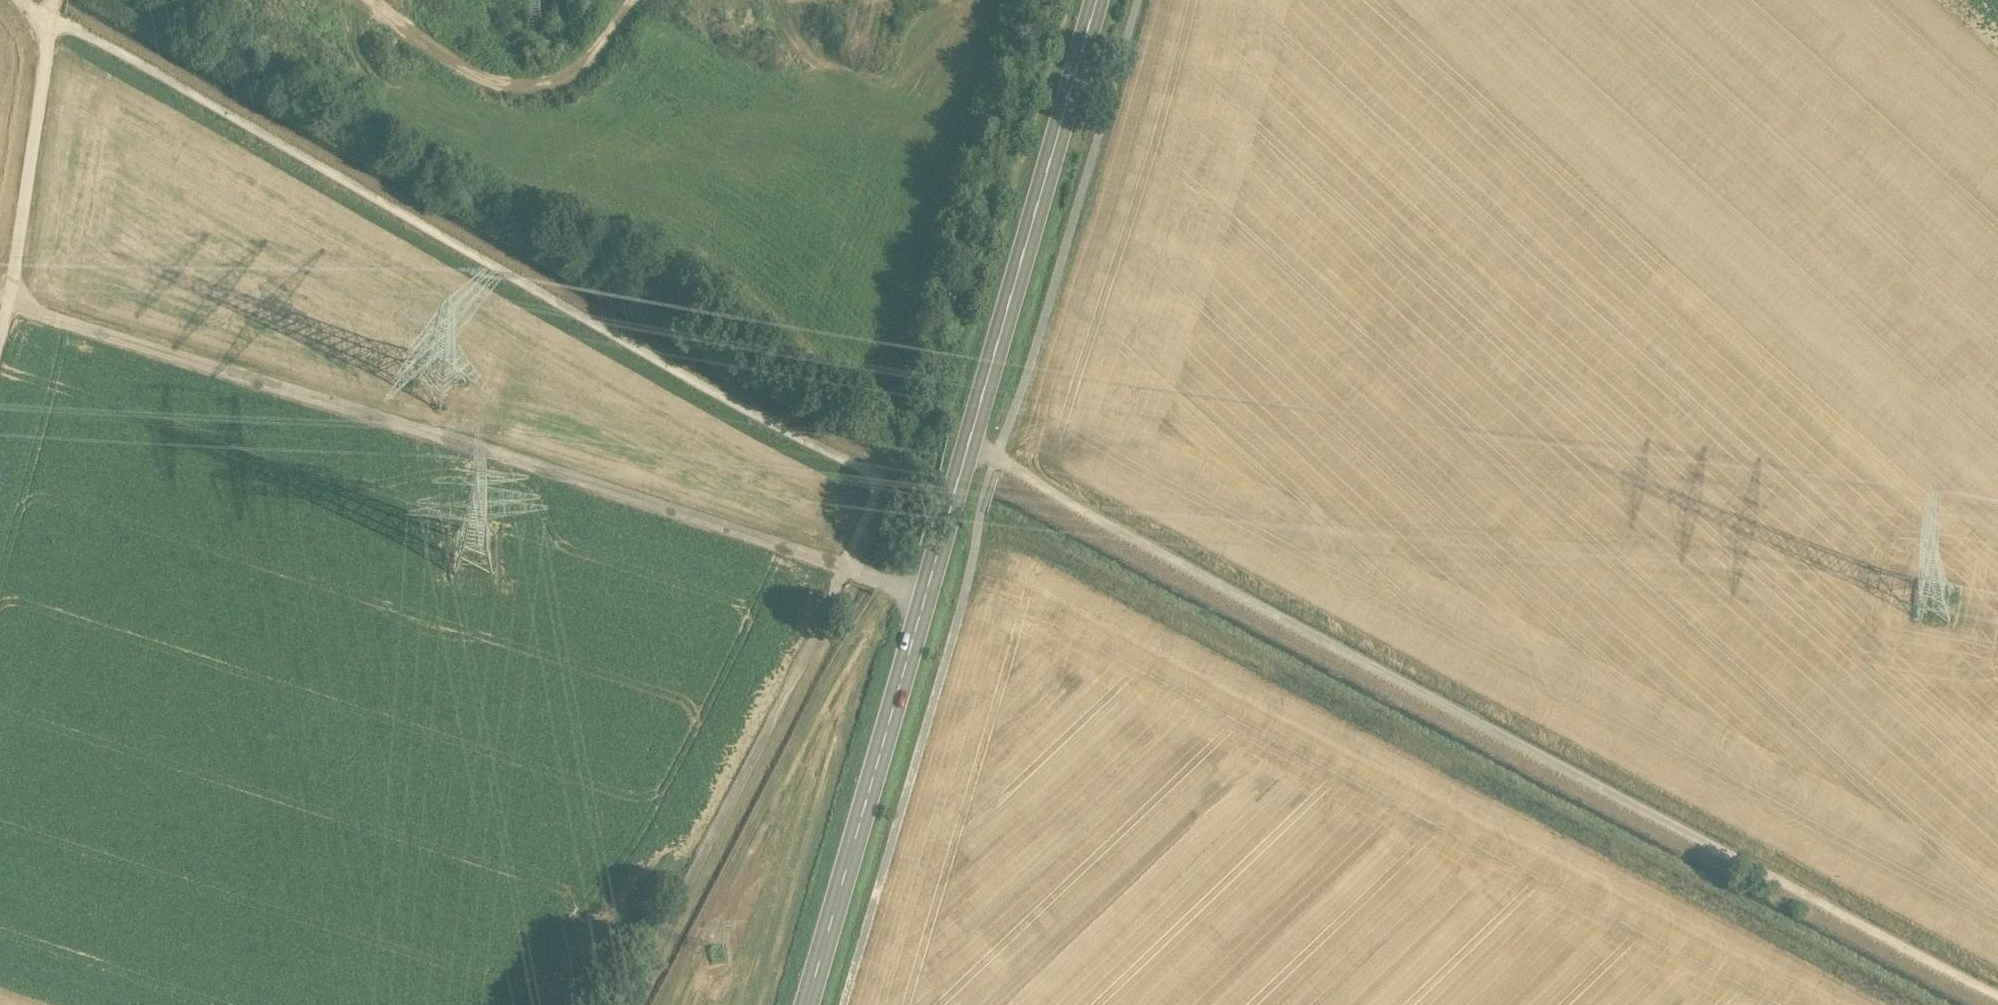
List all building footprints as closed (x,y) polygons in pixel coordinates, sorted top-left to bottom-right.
[(530,20),(556,19),(555,0),(529,0),(530,20)]
